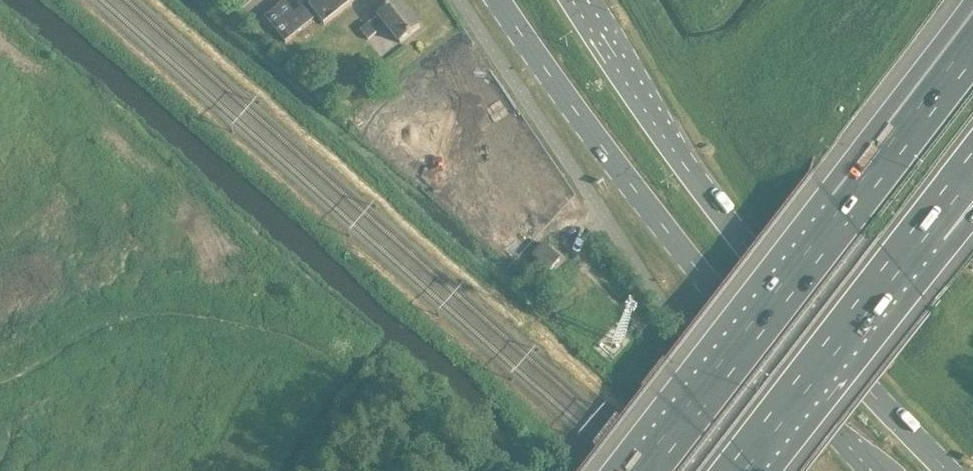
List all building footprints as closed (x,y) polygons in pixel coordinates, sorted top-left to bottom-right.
[(353,0),(314,0),(309,4),(307,1),(294,12),(285,0),(284,0),(264,16),(264,17),(254,25),(263,36),(273,28),(290,49),(297,43),(291,37),(317,16),(323,24),(353,0)] [(398,43),(421,25),(400,0),(395,0),(376,15),(398,43)] [(358,29),(367,40),(377,32),(368,21),(358,29)] [(531,256),(548,271),(560,258),(543,242),(531,256)] [(708,452),(730,470),(751,470),(721,435),(716,442),(708,452)]
